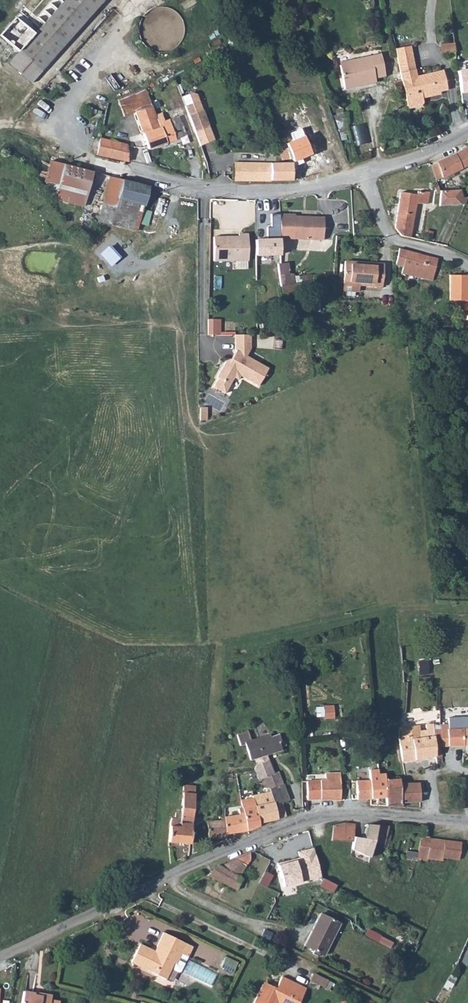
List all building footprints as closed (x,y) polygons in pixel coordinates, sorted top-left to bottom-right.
[(104,0),(65,0),(18,52),(41,72),(104,0)] [(454,43),(439,45),(440,53),(455,52),(454,43)] [(395,49),(397,59),(412,55),(410,46),(395,49)] [(41,72),(18,52),(8,63),(31,83),(41,72)] [(349,64),(339,66),(344,90),(356,87),(355,83),(375,79),(385,77),(380,54),(349,61),(349,64)] [(412,55),(397,59),(400,73),(415,70),(412,55)] [(457,68),(461,92),(467,91),(467,67),(457,68)] [(415,70),(400,73),(408,109),(421,106),(423,103),(422,96),(423,96),(425,93),(428,93),(429,97),(440,94),(440,92),(447,90),(443,71),(416,77),(415,70)] [(375,79),(355,83),(356,87),(376,83),(375,79)] [(149,151),(167,143),(186,136),(181,123),(171,127),(169,121),(162,123),(161,122),(164,121),(162,115),(155,116),(146,91),(145,89),(118,100),(124,117),(135,113),(142,134),(149,151)] [(203,111),(199,101),(185,107),(189,116),(203,111)] [(298,105),(284,112),(291,127),(288,129),(295,141),(297,140),(313,131),(298,105)] [(203,111),(189,116),(195,133),(209,127),(203,111)] [(171,127),(181,123),(178,117),(169,121),(171,127)] [(209,127),(195,133),(200,147),(214,142),(209,127)] [(321,147),(313,131),(297,140),(306,155),(321,147)] [(100,139),(96,156),(106,158),(128,163),(127,145),(100,139)] [(430,165),(435,179),(467,165),(467,147),(462,151),(455,155),(430,165)] [(288,148),(279,151),(283,160),(292,159),(288,148)] [(56,200),(84,207),(92,172),(50,162),(45,182),(56,200)] [(234,163),(234,181),(265,181),(292,181),(292,163),(234,163)] [(123,180),(109,177),(98,222),(112,225),(123,180)] [(137,232),(137,231),(148,186),(134,183),(123,180),(112,225),(137,232)] [(440,191),(440,193),(439,206),(464,205),(467,197),(463,198),(461,190),(440,191)] [(395,228),(401,236),(410,238),(416,203),(427,205),(430,192),(417,192),(417,195),(400,193),(395,228)] [(295,215),(280,214),(280,239),(323,240),(324,218),(295,217),(295,215)] [(238,237),(213,238),(214,261),(248,261),(248,234),(238,235),(238,237)] [(399,249),(396,265),(403,267),(402,273),(432,281),(438,259),(399,249)] [(345,262),(343,284),(382,287),(383,265),(345,262)] [(277,264),(280,287),(290,285),(288,271),(289,271),(288,263),(277,264)] [(449,275),(450,301),(467,300),(467,276),(449,275)] [(250,335),(235,335),(235,351),(237,352),(235,356),(236,359),(235,361),(231,359),(226,361),(216,378),(218,379),(213,387),(225,394),(230,385),(228,384),(232,377),(238,380),(240,376),(258,386),(268,369),(246,356),(251,349),(274,350),(275,336),(250,335)] [(440,730),(434,730),(436,756),(436,759),(442,758),(439,747),(462,746),(461,719),(452,719),(453,729),(449,729),(449,725),(440,725),(440,730)] [(400,728),(398,739),(402,762),(436,756),(434,730),(433,724),(426,725),(426,731),(420,731),(419,726),(400,728)] [(245,745),(250,760),(255,759),(256,765),(254,769),(258,781),(266,788),(269,787),(269,789),(270,792),(275,805),(282,803),(289,801),(278,772),(274,774),(267,755),(282,751),(281,748),(286,746),(284,740),(281,741),(279,734),(271,737),(270,735),(251,740),(248,731),(237,735),(240,746),(245,745)] [(380,771),(372,771),(372,773),(367,773),(368,778),(358,779),(361,797),(388,795),(387,777),(387,772),(380,771)] [(325,781),(307,781),(307,800),(332,798),(332,800),(341,800),(340,773),(325,774),(325,781)] [(401,778),(387,777),(388,795),(390,806),(405,807),(404,800),(423,800),(422,781),(402,782),(401,778)] [(170,824),(168,842),(190,844),(195,786),(183,785),(181,814),(175,813),(175,819),(171,818),(170,824)] [(270,792),(253,797),(253,798),(258,823),(277,819),(275,805),(270,792)] [(253,798),(240,801),(242,808),(246,831),(259,826),(258,823),(253,798)] [(286,817),(282,803),(275,805),(277,819),(286,817)] [(224,817),(224,820),(226,834),(246,831),(242,808),(238,809),(239,815),(224,817)] [(226,834),(224,820),(207,822),(208,839),(226,834)] [(343,836),(345,821),(331,820),(329,833),(343,836)] [(376,840),(377,824),(366,824),(360,839),(350,839),(349,851),(357,851),(357,858),(373,860),(375,842),(376,840)] [(387,826),(388,824),(377,824),(376,840),(375,842),(381,842),(381,841),(387,841),(386,839),(388,838),(389,839),(390,828),(388,828),(387,826)] [(419,835),(415,850),(413,858),(420,859),(420,856),(434,858),(435,855),(438,837),(419,835)] [(435,855),(455,858),(458,840),(438,837),(435,855)] [(313,848),(298,851),(299,858),(277,863),(282,886),(320,877),(313,848)] [(405,856),(413,858),(415,850),(406,849),(405,856)] [(244,855),(232,862),(243,868),(248,861),(244,855)] [(238,874),(243,868),(232,862),(220,869),(218,867),(209,873),(234,886),(238,880),(244,884),(245,882),(247,882),(248,883),(249,880),(238,874)] [(344,917),(324,908),(308,939),(328,949),(344,917)] [(150,944),(136,937),(127,955),(162,971),(167,960),(174,964),(177,963),(183,950),(177,947),(182,937),(159,926),(150,944)] [(365,935),(378,941),(381,934),(367,929),(365,935)] [(188,940),(182,937),(177,947),(183,950),(188,940)] [(325,975),(312,968),(309,975),(321,981),(325,975)] [(301,989),(296,986),(299,979),(280,970),(274,981),(264,977),(260,978),(248,1002),(250,1002),(273,1002),(276,997),(290,1002),(295,1002),(301,989)] [(296,986),(301,989),(305,982),(299,979),(296,986)] [(53,993),(54,988),(44,987),(44,991),(37,990),(37,988),(26,986),(24,1002),(52,1002),(53,993)] [(53,993),(52,1002),(61,1002),(62,994),(53,993)]
